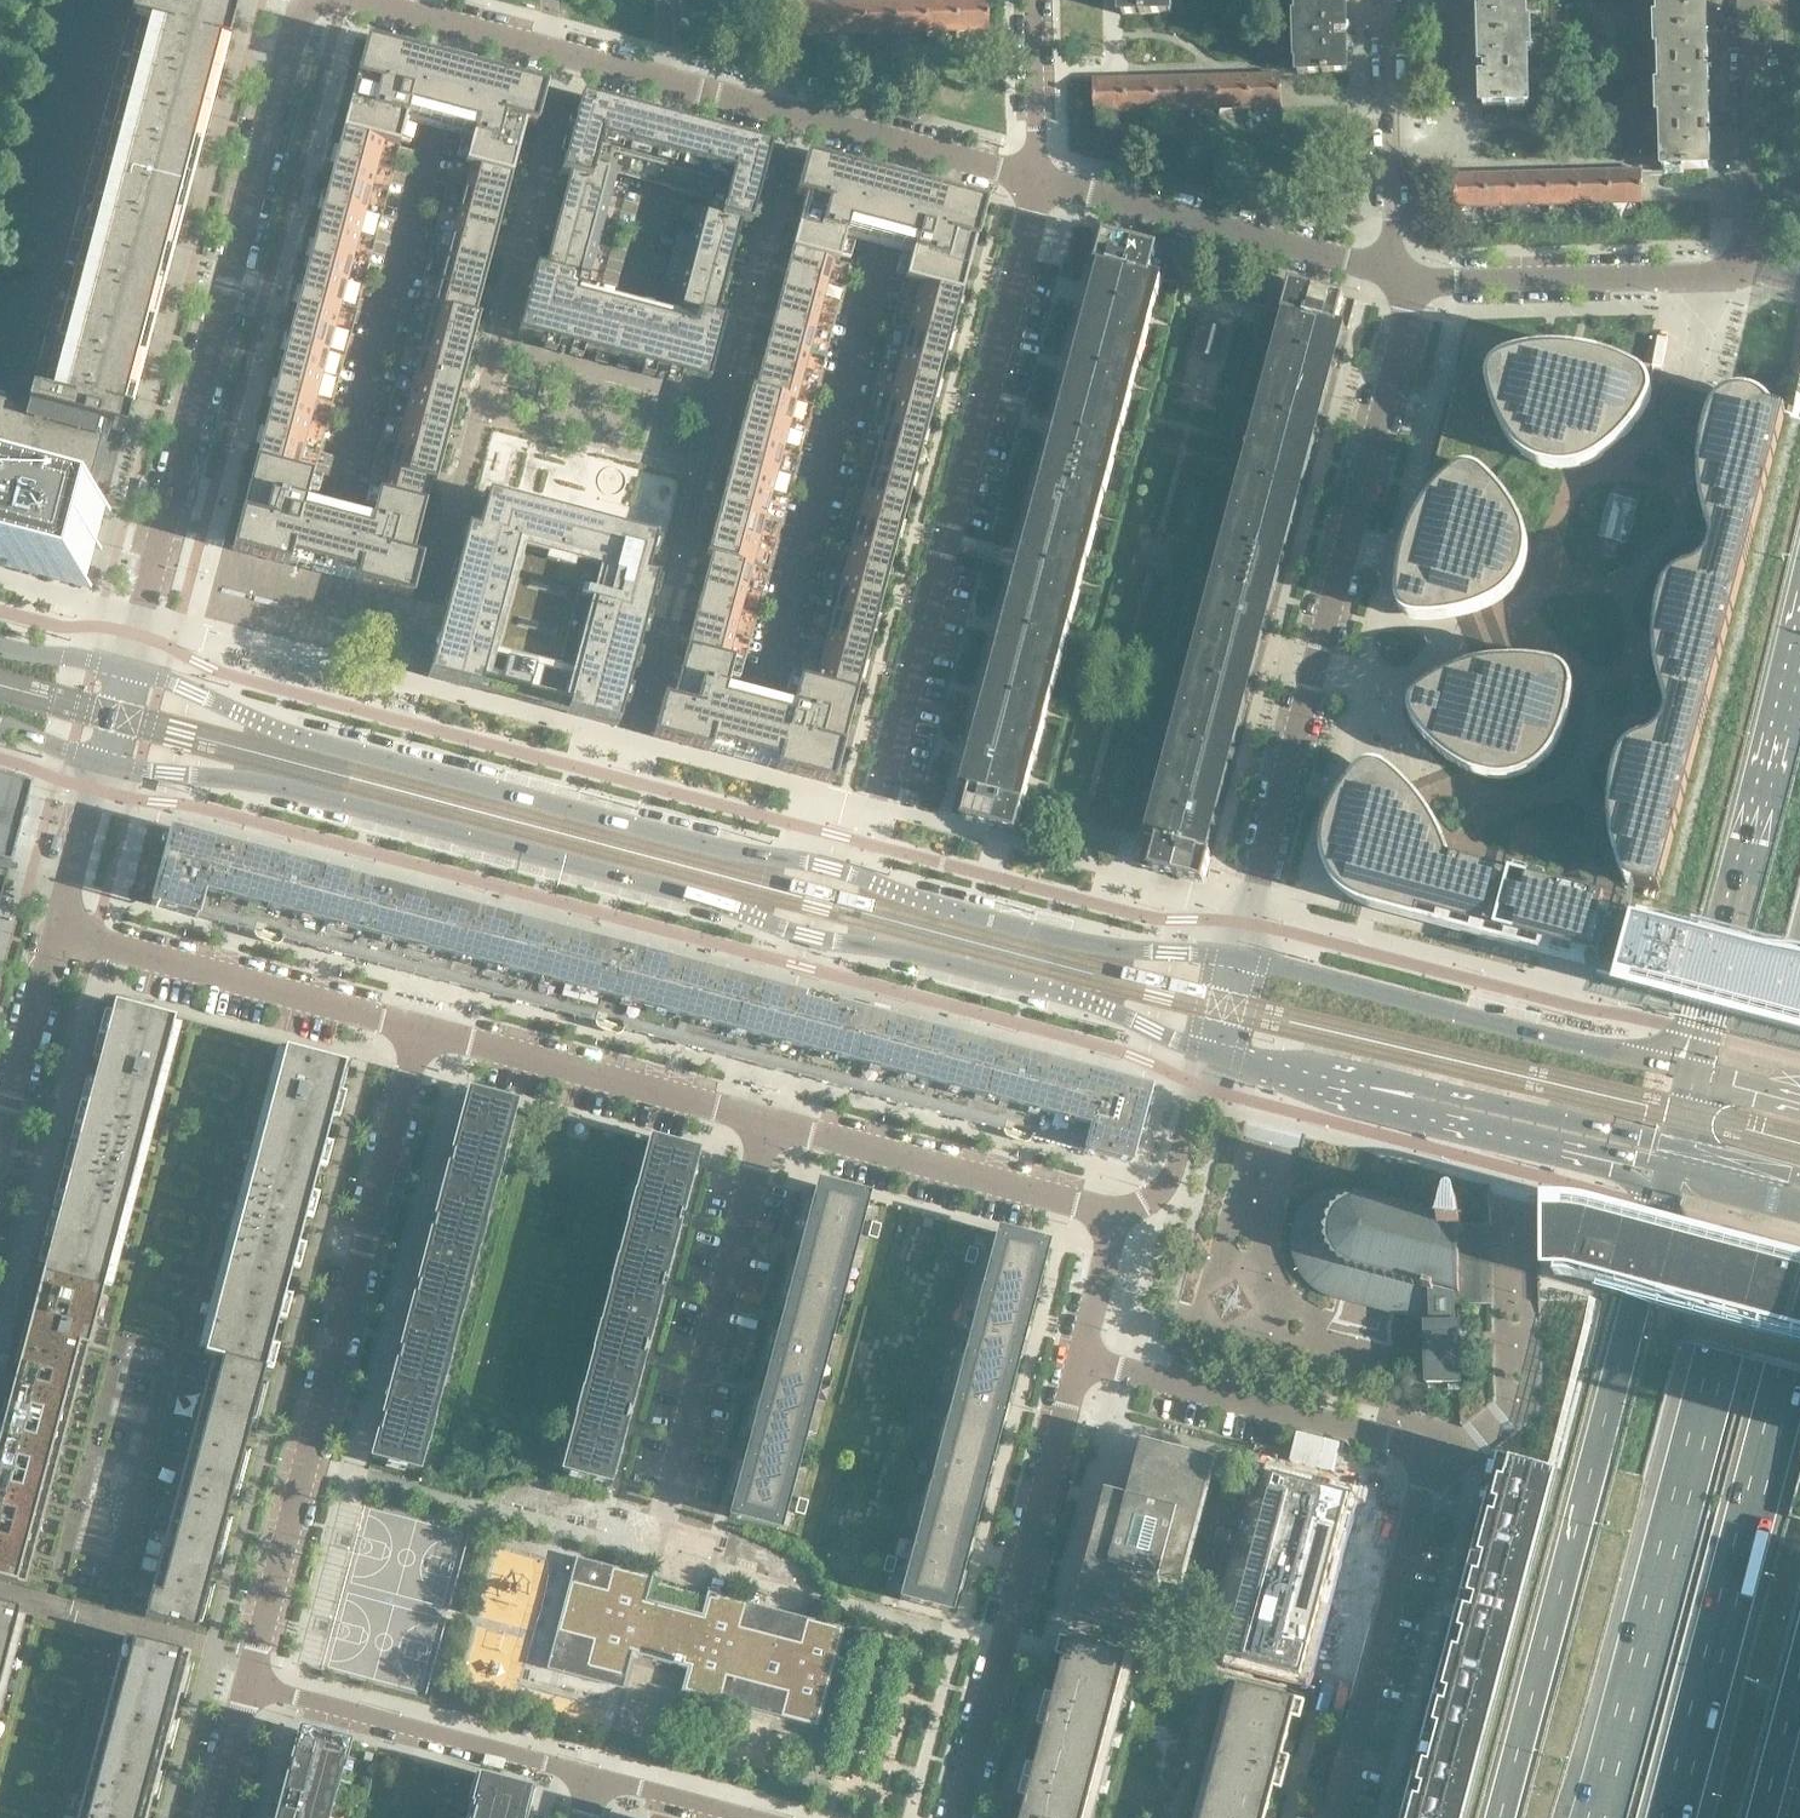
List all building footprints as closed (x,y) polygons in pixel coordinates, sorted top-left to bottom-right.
[(236,7),(238,0),(133,0),(25,406),(104,427),(123,432),(236,7)] [(894,32),(893,0),(862,1),(862,33),(894,32)] [(924,0),(900,0),(893,0),(894,32),(925,32),(924,0)] [(955,0),(924,0),(925,32),(956,31),(955,0)] [(986,0),(955,0),(956,31),(987,30),(986,0)] [(1171,0),(1122,0),(1122,15),(1171,14),(1171,0)] [(1526,3),(1526,0),(1484,0),(1484,9),(1481,9),(1482,38),(1526,37),(1526,23),(1527,23),(1526,3)] [(1700,0),(1658,0),(1658,19),(1659,19),(1659,33),(1704,32),(1703,3),(1700,3),(1700,0)] [(862,33),(862,1),(831,2),(832,34),(862,33)] [(832,34),(831,2),(799,3),(800,35),(832,34)] [(1341,44),(1341,33),(1346,33),(1345,5),(1296,6),(1297,58),(1298,75),(1347,73),(1346,44),(1341,44)] [(692,8),(678,8),(679,19),(692,19),(692,8)] [(1702,71),(1702,60),(1705,60),(1704,32),(1659,33),(1660,47),(1659,47),(1660,87),(1661,87),(1661,101),(1706,100),(1705,71),(1702,71)] [(1529,106),(1528,71),(1528,51),(1527,51),(1526,37),(1482,38),(1482,67),(1486,66),(1486,77),(1483,78),(1483,107),(1529,106)] [(546,88),(365,40),(342,132),(383,142),(398,146),(408,107),(476,125),(466,164),(471,166),(512,176),(526,123),(536,125),(546,88)] [(1281,107),(1280,75),(1248,76),(1249,108),(1281,107)] [(1249,108),(1248,76),(1217,77),(1218,109),(1249,108)] [(1218,109),(1217,77),(1186,78),(1187,110),(1218,109)] [(1187,110),(1186,78),(1155,79),(1156,111),(1187,110)] [(1156,111),(1155,79),(1124,80),(1125,111),(1156,111)] [(1125,111),(1124,80),(1093,80),(1094,112),(1125,111)] [(569,173),(612,184),(617,167),(650,175),(652,166),(673,171),(668,189),(708,199),(705,212),(705,213),(741,222),(740,224),(749,226),(770,147),(580,97),(560,173),(568,175),(569,173)] [(1704,139),(1703,128),(1707,128),(1706,100),(1661,101),(1662,114),(1661,115),(1662,151),(1662,170),(1708,169),(1707,139),(1704,139)] [(383,142),(342,132),(335,155),(377,166),(383,142)] [(335,155),(329,178),(370,189),(377,166),(335,155)] [(901,181),(807,157),(797,194),(805,196),(791,250),(828,260),(834,261),(845,222),(886,233),(915,240),(905,280),(920,284),(961,295),(985,204),(901,181)] [(512,176),(471,166),(465,189),(506,200),(512,176)] [(1610,203),(1610,171),(1579,172),(1580,204),(1610,203)] [(1642,202),(1641,171),(1610,171),(1610,203),(1642,202)] [(1580,204),(1579,172),(1548,173),(1549,205),(1580,204)] [(563,197),(606,208),(612,184),(569,173),(568,175),(563,197)] [(1549,205),(1548,173),(1517,174),(1518,206),(1549,205)] [(1518,206),(1517,174),(1486,175),(1487,207),(1518,206)] [(1487,207),(1486,175),(1454,176),(1455,207),(1487,207)] [(329,178),(323,202),(364,213),(370,189),(329,178)] [(465,189),(458,212),(500,223),(506,200),(465,189)] [(556,221),(600,232),(606,208),(563,197),(556,221)] [(323,202),(317,225),(358,236),(364,213),(323,202)] [(691,235),(734,247),(740,224),(741,222),(705,213),(705,212),(698,210),(691,235)] [(458,212),(452,236),(494,247),(500,223),(458,212)] [(550,245),(593,256),(600,232),(556,221),(550,245)] [(317,225),(311,249),(352,260),(358,236),(317,225)] [(685,259),(728,271),(734,247),(691,235),(685,259)] [(1162,281),(1170,252),(1105,235),(1097,264),(1107,267),(1107,266),(1152,277),(1152,278),(1162,281)] [(452,236),(446,259),(487,270),(494,247),(452,236)] [(544,269),(587,281),(593,256),(550,245),(544,268),(544,269)] [(311,249),(305,272),(346,283),(352,260),(311,249)] [(828,260),(791,250),(785,273),(822,283),(828,260)] [(446,259),(440,283),(481,294),(487,270),(446,259)] [(678,283),(722,295),(728,271),(685,259),(678,283)] [(518,333),(708,383),(725,319),(716,316),(715,318),(695,313),(695,315),(692,325),(576,294),(577,289),(584,290),(587,281),(544,269),(544,268),(535,266),(518,333)] [(1138,323),(1145,296),(1147,297),(1152,278),(1152,277),(1107,266),(1107,267),(1100,293),(1093,291),(1093,292),(1090,301),(1091,302),(1097,304),(1090,331),(1135,343),(1140,324),(1138,323)] [(305,272),(298,296),(340,306),(346,283),(305,272)] [(785,273),(779,297),(815,306),(822,283),(785,273)] [(440,283),(434,306),(475,317),(481,294),(440,283)] [(672,309),(695,315),(695,313),(715,318),(716,316),(722,295),(678,283),(672,309)] [(961,295),(920,284),(914,307),(955,318),(961,295)] [(1348,330),(1356,301),(1291,284),(1283,313),(1293,316),(1293,315),(1339,327),(1338,328),(1348,330)] [(298,296),(292,319),(334,330),(340,306),(298,296)] [(779,297),(773,320),(809,330),(815,306),(779,297)] [(434,306),(428,330),(474,342),(480,318),(475,317),(434,306)] [(914,307),(907,331),(949,342),(955,318),(914,307)] [(1331,354),(1338,328),(1339,327),(1293,315),(1293,316),(1288,334),(1290,335),(1283,362),(1281,361),(1276,380),(1321,392),(1329,365),(1335,367),(1336,366),(1338,357),(1338,356),(1331,354)] [(292,319),(286,342),(327,353),(334,330),(292,319)] [(773,320),(767,344),(803,353),(809,330),(773,320)] [(1219,360),(1226,332),(1221,331),(1222,329),(1222,328),(1221,326),(1220,325),(1220,323),(1218,322),(1216,321),(1215,321),(1213,321),(1212,321),(1210,322),(1209,323),(1208,324),(1207,325),(1207,327),(1202,325),(1194,353),(1219,360)] [(428,330),(422,353),(467,365),(474,342),(428,330)] [(907,331),(901,354),(943,365),(949,342),(907,331)] [(1121,389),(1128,362),(1130,362),(1135,343),(1090,331),(1082,359),(1076,357),(1075,358),(1073,367),(1073,368),(1080,369),(1072,397),(1118,409),(1123,389),(1121,389)] [(1744,404),(1746,398),(1742,398),(1738,398),(1734,399),(1730,400),(1663,382),(1642,377),(1640,375),(1637,374),(1633,371),(1628,369),(1623,366),(1618,364),(1613,362),(1608,360),(1603,359),(1598,357),(1596,365),(1522,345),(1521,351),(1507,347),(1508,342),(1469,331),(1468,334),(1476,336),(1472,351),(1464,348),(1446,419),(1453,421),(1450,435),(1442,433),(1441,436),(1449,438),(1445,452),(1437,450),(1419,520),(1422,521),(1418,535),(1415,534),(1414,537),(1418,538),(1414,551),(1411,551),(1409,557),(1404,556),(1403,561),(1402,567),(1401,572),(1400,578),(1399,583),(1399,589),(1399,594),(1399,600),(1399,602),(1400,604),(1402,605),(1403,607),(1404,608),(1406,610),(1408,611),(1410,612),(1412,612),(1414,612),(1417,612),(1420,612),(1424,611),(1448,617),(1453,616),(1456,616),(1467,647),(1489,646),(1494,659),(1495,662),(1490,663),(1485,663),(1480,665),(1475,666),(1470,667),(1465,669),(1460,670),(1456,672),(1451,674),(1446,676),(1442,679),(1437,681),(1433,683),(1428,686),(1424,689),(1420,692),(1418,693),(1417,694),(1415,695),(1414,697),(1413,699),(1412,701),(1411,703),(1410,705),(1410,707),(1410,710),(1410,712),(1410,714),(1411,716),(1412,718),(1413,720),(1414,721),(1418,727),(1422,733),(1427,738),(1432,743),(1437,748),(1442,753),(1448,757),(1453,760),(1457,763),(1447,768),(1430,774),(1423,777),(1421,778),(1402,785),(1400,782),(1392,776),(1390,775),(1386,773),(1383,772),(1379,771),(1377,771),(1374,771),(1371,772),(1368,772),(1366,773),(1363,774),(1361,775),(1359,777),(1356,778),(1354,781),(1351,784),(1348,788),(1344,793),(1341,797),(1339,802),(1336,807),(1334,811),(1331,816),(1329,821),(1328,824),(1327,828),(1326,831),(1325,835),(1325,838),(1324,842),(1324,846),(1324,849),(1328,847),(1331,855),(1329,861),(1334,862),(1344,888),(1343,892),(1345,892),(1346,893),(1350,897),(1355,900),(1360,902),(1365,905),(1372,907),(1379,909),(1401,915),(1403,908),(1599,959),(1606,934),(1614,936),(1626,891),(1657,899),(1785,414),(1744,404)] [(286,342),(280,366),(321,377),(327,353),(286,342)] [(767,344),(760,367),(797,377),(803,353),(767,344)] [(422,353),(415,376),(461,389),(467,365),(422,353)] [(901,354),(895,377),(936,388),(943,365),(901,354)] [(280,366),(274,389),(315,400),(321,377),(280,366)] [(760,367),(754,391),(791,400),(797,377),(760,367)] [(415,376),(409,400),(455,412),(461,389),(415,376)] [(895,377),(889,401),(930,412),(936,388),(895,377)] [(1314,420),(1321,392),(1276,380),(1271,400),(1273,400),(1266,427),(1264,427),(1259,446),(1304,458),(1311,430),(1318,432),(1319,432),(1321,422),(1321,421),(1314,420)] [(274,389),(268,413),(309,424),(315,400),(274,389)] [(754,391),(750,389),(743,413),(785,424),(791,400),(754,391)] [(1103,454),(1110,427),(1112,428),(1118,409),(1072,397),(1065,424),(1059,423),(1058,423),(1055,432),(1056,433),(1062,435),(1055,462),(1100,474),(1105,455),(1103,454)] [(104,427),(25,406),(25,407),(0,400),(0,565),(83,587),(103,510),(84,504),(104,427)] [(409,400),(403,423),(449,435),(455,412),(409,400)] [(889,401),(883,424),(924,435),(930,412),(889,401)] [(268,413),(262,436),(303,447),(309,424),(268,413)] [(785,424),(743,413),(737,436),(778,447),(785,424)] [(403,423),(397,447),(443,459),(449,435),(403,423)] [(883,424),(877,448),(918,459),(924,435),(883,424)] [(262,436),(255,460),(297,470),(303,447),(262,436)] [(778,447),(737,436),(731,460),(772,470),(778,447)] [(1297,485),(1304,458),(1259,446),(1253,465),(1256,466),(1248,493),(1246,492),(1241,512),(1287,524),(1294,496),(1300,498),(1301,497),(1304,488),(1303,487),(1297,485)] [(397,447),(391,470),(432,481),(437,482),(443,459),(397,447)] [(877,448),(871,471),(912,482),(918,459),(877,448)] [(297,470),(255,460),(231,552),(412,599),(422,561),(412,558),(426,504),(380,492),(370,529),(302,512),(312,474),(297,470)] [(772,470),(731,460),(725,483),(766,494),(772,470)] [(1086,520),(1093,493),(1095,494),(1100,474),(1055,462),(1048,490),(1041,488),(1040,489),(1038,498),(1039,499),(1045,501),(1038,528),(1083,540),(1088,521),(1086,520)] [(386,469),(380,492),(426,504),(432,481),(391,470),(386,469)] [(871,471),(864,495),(906,506),(912,482),(871,471)] [(766,494),(725,483),(719,506),(760,517),(766,494)] [(433,654),(427,677),(478,691),(565,713),(617,727),(623,704),(626,692),(632,668),(636,656),(642,632),(645,620),(646,615),(652,593),(649,592),(652,578),(645,576),(648,564),(650,558),(654,542),(655,540),(486,495),(486,498),(480,519),(476,532),(470,530),(466,543),(463,542),(457,565),(455,570),(452,582),(446,606),(443,618),(436,642),(433,654)] [(864,495),(858,518),(899,529),(906,506),(864,495)] [(760,517),(719,506),(713,530),(754,541),(760,517)] [(1280,551),(1287,524),(1241,512),(1236,531),(1238,532),(1231,558),(1229,558),(1224,577),(1270,589),(1277,562),(1283,563),(1284,563),(1286,554),(1286,553),(1280,551)] [(858,518),(852,542),(893,552),(899,529),(858,518)] [(1069,586),(1076,559),(1078,559),(1083,540),(1038,528),(1030,555),(1024,554),(1023,554),(1021,564),(1027,566),(1020,594),(1066,606),(1071,586),(1069,586)] [(754,541),(713,530),(706,553),(711,555),(748,564),(754,541)] [(852,542),(846,565),(887,576),(893,552),(852,542)] [(711,555),(705,578),(742,588),(748,564),(711,555)] [(846,565),(840,588),(881,599),(887,576),(846,565)] [(1262,617),(1270,589),(1224,577),(1219,597),(1221,597),(1214,624),(1212,623),(1207,643),(1252,655),(1260,627),(1266,629),(1267,628),(1269,619),(1269,618),(1262,617)] [(705,578),(699,601),(735,611),(742,588),(705,578)] [(840,588),(834,612),(875,623),(881,599),(840,588)] [(1051,651),(1058,624),(1061,625),(1066,606),(1020,594),(1013,621),(1007,619),(1006,620),(1003,629),(1004,630),(1010,632),(1003,659),(1048,671),(1053,652),(1051,651)] [(699,601),(693,625),(729,634),(735,611),(699,601)] [(834,612),(827,635),(869,646),(875,623),(834,612)] [(693,625),(687,647),(723,657),(729,634),(693,625)] [(827,635),(821,659),(863,670),(869,646),(827,635)] [(1245,682),(1252,655),(1207,643),(1202,662),(1204,663),(1196,690),(1194,689),(1189,708),(1235,720),(1242,693),(1249,695),(1249,694),(1252,685),(1251,684),(1245,682)] [(723,657),(687,647),(673,700),(660,697),(650,736),(706,750),(708,742),(778,761),(777,769),(832,784),(857,692),(815,681),(800,677),(791,714),(720,695),(730,658),(723,657)] [(863,670),(821,659),(815,681),(857,692),(863,670)] [(1034,717),(1041,690),(1043,690),(1048,671),(1003,659),(996,686),(989,685),(988,685),(986,695),(987,695),(993,697),(986,725),(1031,737),(1036,717),(1034,717)] [(1228,748),(1235,720),(1189,708),(1184,728),(1186,728),(1179,755),(1177,755),(1172,774),(1218,786),(1225,759),(1231,760),(1232,760),(1235,750),(1234,749),(1228,748)] [(1017,782),(1024,755),(1026,756),(1031,737),(986,725),(978,752),(972,750),(971,751),(969,760),(969,761),(976,763),(969,789),(968,790),(1014,802),(1014,801),(1019,783),(1017,782)] [(1210,814),(1218,786),(1172,774),(1167,793),(1169,794),(1162,821),(1160,820),(1155,839),(1155,840),(1200,852),(1201,851),(1208,824),(1214,826),(1215,825),(1217,816),(1217,815),(1210,814)] [(29,792),(14,789),(0,785),(0,901),(29,792)] [(1016,833),(1024,805),(1024,804),(1014,801),(1014,802),(968,790),(969,789),(959,787),(951,816),(1016,833)] [(654,959),(297,864),(170,830),(150,905),(254,932),(253,933),(253,935),(254,936),(254,937),(255,938),(256,939),(257,940),(258,940),(275,944),(276,944),(277,944),(279,944),(280,942),(281,941),(282,940),(594,1023),(594,1024),(594,1025),(594,1026),(595,1027),(596,1028),(596,1029),(598,1030),(599,1031),(615,1035),(617,1035),(619,1034),(620,1034),(621,1032),(622,1031),(623,1030),(634,1033),(654,959)] [(1203,882),(1210,853),(1201,851),(1200,852),(1155,840),(1155,839),(1145,836),(1137,865),(1203,882)] [(1678,1001),(1695,935),(1641,920),(1623,987),(1678,1001)] [(1733,1015),(1750,949),(1723,942),(1695,935),(1678,1001),(1706,1008),(1733,1015)] [(1766,1023),(1783,958),(1750,949),(1733,1015),(1766,1023)] [(1783,958),(1766,1023),(1799,1032),(1799,962),(1783,958)] [(1148,1089),(835,1006),(833,1011),(800,1003),(802,998),(654,959),(634,1033),(782,1072),(815,1081),(1002,1130),(1002,1131),(1002,1132),(1002,1134),(1003,1135),(1004,1137),(1005,1138),(1007,1138),(1023,1143),(1024,1143),(1026,1142),(1028,1141),(1029,1140),(1030,1138),(1129,1163),(1148,1089)] [(107,1013),(101,1035),(94,1061),(98,1062),(94,1074),(97,1074),(89,1105),(86,1104),(85,1107),(88,1108),(80,1139),(77,1138),(76,1141),(79,1142),(71,1172),(68,1172),(68,1175),(70,1176),(62,1206),(59,1206),(59,1209),(61,1210),(53,1240),(51,1239),(50,1243),(52,1243),(44,1272),(42,1272),(41,1275),(102,1291),(174,1020),(113,1004),(110,1014),(107,1013)] [(282,1292),(287,1274),(288,1270),(290,1270),(291,1267),(289,1266),(295,1244),(297,1245),(298,1241),(296,1241),(302,1219),(304,1219),(305,1216),(303,1215),(308,1193),(311,1194),(312,1190),(309,1190),(315,1168),(317,1168),(318,1165),(316,1165),(322,1143),(324,1143),(325,1140),(323,1139),(328,1117),(334,1119),(347,1069),(344,1068),(345,1065),(284,1049),(203,1355),(212,1357),(264,1371),(271,1343),(269,1342),(275,1320),(277,1321),(278,1317),(276,1317),(282,1295),(284,1295),(285,1292),(282,1292)] [(495,1172),(513,1106),(467,1094),(449,1160),(495,1172)] [(676,1220),(694,1154),(649,1142),(631,1208),(676,1220)] [(478,1238),(495,1172),(449,1160),(432,1226),(478,1238)] [(846,1266),(854,1233),(863,1198),(861,1198),(816,1186),(798,1252),(798,1253),(846,1266)] [(1459,1294),(1457,1232),(1462,1232),(1458,1205),(1458,1204),(1457,1203),(1456,1201),(1455,1201),(1453,1200),(1451,1200),(1450,1200),(1448,1202),(1447,1203),(1446,1204),(1442,1215),(1436,1217),(1432,1213),(1427,1214),(1423,1210),(1418,1212),(1414,1208),(1408,1209),(1404,1205),(1399,1207),(1395,1203),(1389,1204),(1386,1200),(1380,1202),(1376,1198),(1371,1199),(1367,1196),(1362,1198),(1355,1194),(1352,1193),(1348,1192),(1345,1191),(1342,1190),(1335,1190),(1330,1191),(1326,1191),(1322,1193),(1318,1195),(1315,1196),(1311,1199),(1308,1202),(1305,1205),(1302,1209),(1299,1214),(1298,1216),(1296,1220),(1295,1224),(1294,1228),(1293,1232),(1292,1238),(1292,1242),(1292,1246),(1292,1250),(1293,1254),(1294,1256),(1294,1258),(1296,1262),(1297,1266),(1299,1270),(1302,1275),(1305,1278),(1308,1281),(1310,1284),(1314,1287),(1317,1289),(1320,1291),(1324,1293),(1328,1295),(1333,1297),(1426,1321),(1426,1323),(1424,1323),(1426,1383),(1460,1383),(1459,1322),(1455,1322),(1454,1293),(1459,1294)] [(659,1286),(676,1220),(631,1208),(614,1274),(659,1286)] [(1695,1284),(1706,1244),(1674,1236),(1628,1222),(1591,1212),(1571,1209),(1557,1208),(1557,1277),(1566,1278),(1575,1279),(1692,1310),(1698,1285),(1695,1284)] [(871,1222),(867,1236),(869,1237),(877,1239),(880,1225),(871,1222)] [(460,1303),(478,1238),(432,1226),(415,1291),(460,1303)] [(1025,1313),(1043,1246),(997,1234),(995,1233),(986,1267),(978,1301),(980,1301),(1025,1313)] [(1706,1244),(1695,1284),(1698,1285),(1692,1310),(1799,1339),(1799,1269),(1706,1244)] [(974,1264),(977,1250),(968,1247),(964,1261),(972,1264),(974,1264)] [(828,1331),(846,1266),(798,1253),(781,1318),(781,1319),(828,1331)] [(642,1351),(659,1286),(614,1274),(596,1339),(642,1351)] [(102,1291),(41,1275),(0,1431),(0,1580),(24,1587),(102,1291)] [(443,1369),(460,1303),(415,1291),(397,1357),(443,1369)] [(1008,1378),(1025,1313),(980,1301),(978,1301),(960,1366),(962,1366),(1008,1378)] [(811,1397),(828,1331),(781,1319),(764,1384),(763,1384),(811,1397)] [(624,1417),(642,1351),(596,1339),(579,1405),(624,1417)] [(195,1632),(242,1454),(264,1371),(212,1357),(143,1618),(195,1632)] [(426,1435),(443,1369),(397,1357),(380,1423),(426,1435)] [(990,1444),(1008,1378),(962,1366),(960,1366),(943,1432),(945,1432),(990,1444)] [(794,1462),(811,1397),(763,1384),(746,1449),(746,1450),(794,1462)] [(607,1483),(624,1417),(579,1405),(561,1472),(607,1483)] [(416,1470),(426,1435),(380,1423),(371,1458),(416,1470)] [(973,1509),(990,1444),(945,1432),(943,1432),(926,1497),(928,1497),(973,1509)] [(1182,1587),(1215,1463),(1215,1462),(1144,1443),(1129,1498),(1108,1493),(1075,1618),(1147,1637),(1161,1582),(1182,1587)] [(776,1530),(785,1495),(794,1462),(746,1450),(729,1516),(728,1517),(776,1530)] [(1533,1571),(1559,1474),(1499,1459),(1474,1555),(1533,1571)] [(1287,1498),(1244,1663),(1252,1666),(1301,1678),(1349,1497),(1277,1478),(1272,1494),(1287,1498)] [(956,1575),(973,1509),(928,1497),(926,1497),(908,1562),(908,1563),(910,1563),(956,1575)] [(808,1501),(800,1499),(798,1499),(794,1513),(804,1516),(808,1501)] [(1508,1665),(1533,1571),(1474,1555),(1460,1609),(1448,1606),(1445,1616),(1457,1620),(1449,1649),(1508,1665)] [(892,1573),(896,1559),(894,1559),(886,1556),(882,1571),(892,1573)] [(836,1654),(842,1630),(843,1629),(804,1619),(804,1620),(746,1604),(746,1603),(706,1592),(700,1616),(649,1602),(648,1607),(642,1606),(644,1600),(646,1601),(652,1578),(612,1568),(611,1569),(576,1559),(570,1582),(569,1582),(549,1657),(550,1657),(547,1669),(621,1689),(624,1677),(625,1677),(632,1654),(686,1669),(680,1692),(720,1702),(720,1701),(778,1716),(778,1717),(816,1728),(817,1726),(816,1726),(823,1702),(836,1654)] [(946,1611),(956,1575),(910,1563),(908,1563),(899,1599),(946,1612),(946,1611)] [(17,1612),(18,1610),(0,1605),(0,1677),(17,1612)] [(151,1798),(189,1655),(124,1638),(76,1817),(146,1817),(151,1798)] [(1075,1641),(1072,1656),(1067,1655),(1062,1673),(1061,1673),(1059,1680),(1060,1680),(1057,1692),(1062,1693),(1052,1734),(1047,1732),(1044,1744),(1043,1743),(1041,1750),(1042,1751),(1039,1762),(1043,1763),(1033,1804),(1028,1802),(1025,1814),(1024,1814),(1023,1817),(1086,1817),(1129,1655),(1075,1641)] [(1483,1760),(1508,1665),(1449,1649),(1424,1744),(1483,1760)] [(1267,1810),(1268,1810),(1270,1803),(1269,1803),(1272,1792),(1267,1791),(1278,1750),(1283,1751),(1286,1740),(1289,1733),(1287,1733),(1292,1715),(1288,1713),(1292,1698),(1238,1684),(1203,1817),(1265,1817),(1267,1810)] [(339,1770),(346,1744),(299,1731),(288,1770),(334,1782),(337,1769),(339,1770)] [(1483,1760),(1424,1744),(1404,1817),(1468,1817),(1483,1760)] [(334,1782),(288,1770),(276,1817),(324,1817),(334,1782)] [(525,1791),(478,1779),(472,1803),(474,1803),(470,1817),(518,1817),(525,1791)]
